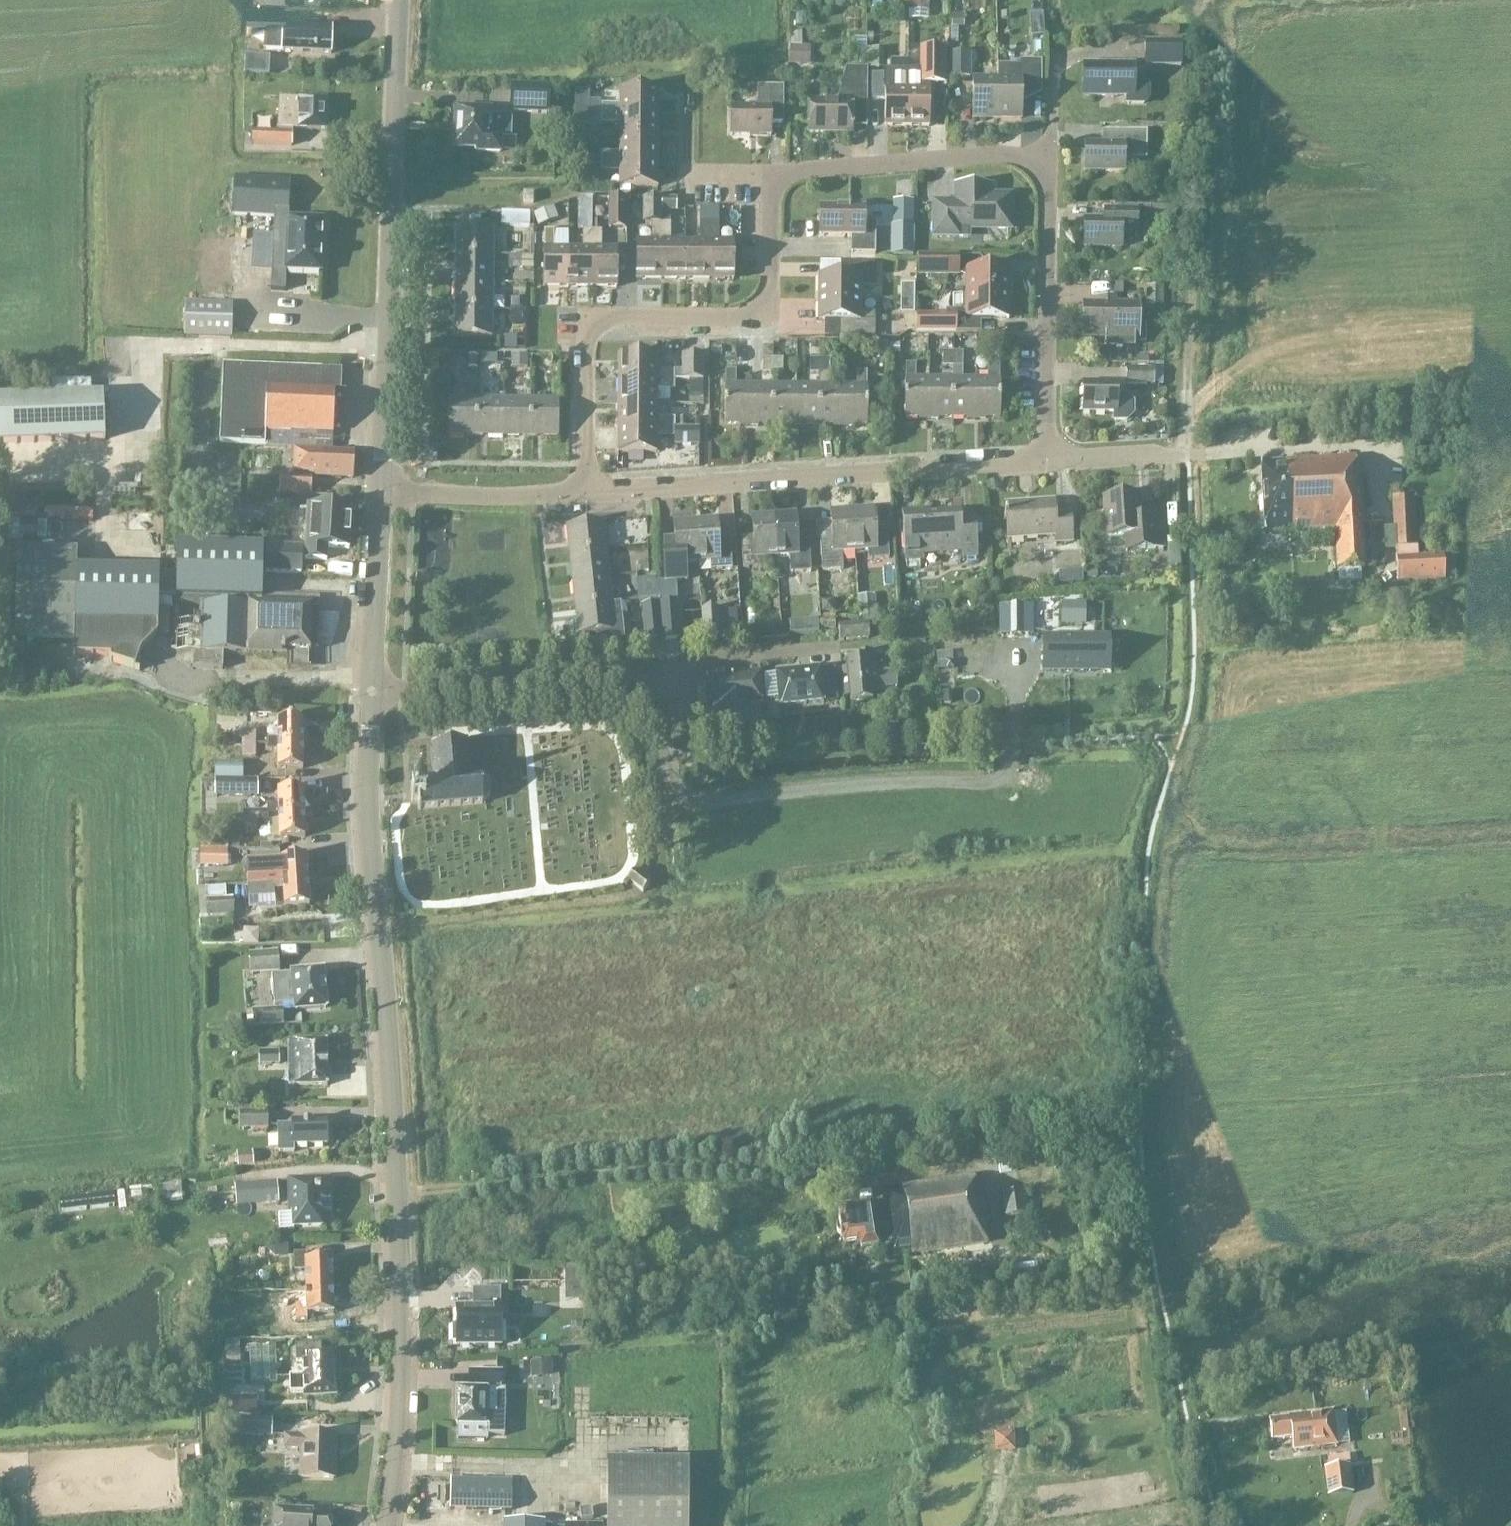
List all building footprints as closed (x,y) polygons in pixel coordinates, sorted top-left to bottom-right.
[(927,0),(906,0),(906,24),(927,24),(927,0)] [(245,21),(285,23),(286,6),(278,6),(247,5),(245,5),(245,21)] [(1028,15),(1029,35),(1042,34),(1042,15),(1028,15)] [(331,29),(282,26),(266,26),(266,50),(281,51),(281,52),(330,54),(331,29)] [(789,66),(809,67),(810,48),(802,48),(802,33),(790,33),(789,66)] [(1145,42),(1144,66),(1180,66),(1180,42),(1145,42)] [(919,70),(906,70),(906,126),(929,127),(929,84),(944,84),(945,48),(919,48),(919,70)] [(867,69),(882,69),(883,49),(867,49),(867,69)] [(949,52),(949,78),(971,78),(971,53),(949,52)] [(271,57),(246,56),(245,75),(270,76),(271,57)] [(996,81),(996,118),(1020,119),(1021,105),(1042,95),(1042,62),(1020,62),(1020,66),(997,66),(997,81),(996,81)] [(1147,99),(1147,88),(1142,83),(1132,83),(1132,66),(1084,66),(1084,96),(1126,96),(1126,104),(1142,104),(1147,99)] [(846,68),(838,103),(823,103),(823,100),(809,100),(808,133),(850,133),(850,127),(866,127),(866,68),(846,68)] [(883,126),(906,126),(906,70),(884,69),(884,76),(871,76),(871,100),(884,100),(883,126)] [(996,118),(996,81),(972,81),(971,118),(996,118)] [(511,113),(549,115),(551,87),(512,85),(511,113)] [(730,109),(729,136),(770,136),(770,123),(782,124),(782,87),(756,87),(756,109),(730,109)] [(601,115),(657,115),(657,90),(619,90),(619,105),(601,105),(601,115)] [(299,99),(277,98),(276,132),(251,131),(250,143),(291,145),(291,129),(326,131),(327,100),(299,99)] [(589,101),(589,114),(601,115),(601,105),(601,101),(589,101)] [(489,111),(455,110),(453,148),(475,149),(475,152),(499,152),(500,137),(508,137),(509,118),(489,117),(489,111)] [(657,115),(601,115),(601,124),(619,124),(619,139),(657,139),(657,115)] [(1103,132),(1102,145),(1083,145),(1083,172),(1123,172),(1123,159),(1145,159),(1145,132),(1103,132)] [(657,139),(619,139),(618,153),(600,153),(600,162),(657,163),(657,139)] [(657,163),(600,162),(600,172),(618,172),(618,187),(657,187),(657,163)] [(288,180),(233,177),(231,215),(273,217),(269,290),(283,291),(284,272),(320,273),(323,221),(286,220),(288,180)] [(934,205),(934,236),(967,236),(967,228),(1009,228),(1009,197),(978,197),(978,190),(974,190),(972,188),(962,188),(960,190),(956,190),(956,205),(934,205)] [(522,203),(532,203),(532,193),(523,193),(522,203)] [(577,198),(577,232),(582,232),(582,231),(586,231),(591,231),(591,198),(577,198)] [(626,229),(625,198),(609,199),(609,229),(626,229)] [(662,199),(642,199),(642,223),(651,223),(660,223),(661,223),(662,213),(662,199)] [(676,200),(662,199),(662,213),(676,213),(676,200)] [(913,200),(892,200),(892,226),(890,226),(889,256),(913,256),(914,227),(913,227),(913,200)] [(557,220),(553,207),(533,215),(538,228),(557,220)] [(699,207),(698,223),(698,242),(684,241),(684,280),(708,280),(708,207),(699,207)] [(708,207),(708,280),(732,280),(733,242),(717,242),(718,209),(710,209),(710,207),(708,207)] [(863,223),(864,209),(819,209),(819,237),(850,237),(850,253),(874,254),(874,223),(863,223)] [(1102,210),(1102,222),(1083,222),(1083,248),(1121,248),(1121,232),(1136,232),(1136,210),(1102,210)] [(501,216),(500,228),(530,229),(530,217),(501,216)] [(660,280),(660,223),(651,223),(650,241),(635,241),(635,280),(660,280)] [(684,280),(684,241),(669,241),(670,223),(661,223),(660,223),(660,280),(684,280)] [(455,227),(455,255),(492,255),(492,228),(455,227)] [(567,287),(567,249),(553,249),(553,231),(543,230),(543,249),(542,287),(567,287)] [(567,249),(567,287),(591,287),(591,231),(586,231),(582,231),(582,232),(582,249),(567,249)] [(601,231),(591,231),(591,287),(616,287),(616,249),(601,249),(601,231)] [(1027,253),(1030,249),(1028,245),(1023,244),(1020,248),(1022,253),(1027,253)] [(455,255),(454,282),(491,283),(492,255),(455,255)] [(917,276),(959,277),(959,257),(918,256),(917,276)] [(532,269),(532,257),(521,257),(521,269),(532,269)] [(858,299),(859,288),(874,288),(875,263),(839,263),(839,277),(818,276),(818,299),(858,299)] [(966,270),(966,294),(1008,294),(1008,270),(966,270)] [(491,283),(454,282),(454,310),(491,310),(491,283)] [(900,285),(900,300),(914,300),(914,285),(900,285)] [(1146,305),(1164,306),(1165,288),(1147,287),(1146,305)] [(966,294),(966,311),(946,311),(946,315),(955,315),(955,331),(981,332),(981,319),(1008,319),(1008,294),(966,294)] [(522,298),(510,299),(511,309),(522,309),(522,298)] [(858,299),(818,299),(818,321),(825,321),(824,337),(873,338),(873,322),(858,322),(858,299)] [(1099,299),(1099,306),(1083,306),(1082,337),(1137,337),(1137,306),(1116,306),(1116,299),(1099,299)] [(914,300),(900,300),(900,315),(914,315),(914,300)] [(230,305),(186,304),(185,338),(229,338),(230,305)] [(491,310),(454,310),(454,337),(491,337),(491,310)] [(946,315),(915,315),(915,331),(955,331),(955,315),(946,315)] [(684,337),(683,326),(665,328),(667,339),(684,337)] [(1106,348),(1089,348),(1089,361),(1106,361),(1106,348)] [(952,353),(950,353),(942,353),(942,367),(951,367),(952,353)] [(953,379),(951,379),(951,418),(965,418),(965,420),(975,420),(975,379),(962,379),(962,353),(952,353),(951,367),(953,367),(953,379)] [(617,380),(674,380),(674,371),(656,371),(656,356),(618,355),(617,380)] [(467,356),(467,369),(476,370),(477,356),(467,356)] [(496,356),(479,356),(479,366),(496,366),(496,356)] [(682,380),(702,380),(702,356),(682,356),(682,380)] [(771,374),(771,359),(762,359),(762,374),(771,374)] [(782,359),(771,359),(771,374),(782,374),(782,359)] [(819,374),(819,359),(809,359),(809,374),(819,374)] [(829,360),(819,359),(819,374),(829,374),(829,360)] [(341,370),(266,367),(224,365),(220,445),(263,447),(319,449),(320,432),(332,432),(334,393),(340,393),(341,370)] [(928,420),(928,379),(915,379),(915,365),(905,365),(904,379),(904,418),(918,418),(918,420),(928,420)] [(975,379),(975,420),(984,420),(984,418),(999,418),(999,380),(998,380),(998,365),(988,365),(988,379),(975,379)] [(1162,384),(1162,368),(1126,368),(1125,384),(1162,384)] [(747,427),(747,386),(735,386),(735,371),(724,371),(724,386),(723,425),(738,425),(738,427),(747,427)] [(842,386),(842,427),(851,427),(851,425),(866,425),(866,387),(866,372),(855,372),(855,386),(842,386)] [(928,379),(928,420),(937,420),(937,418),(951,418),(951,379),(928,379)] [(617,380),(617,404),(656,404),(670,404),(670,390),(674,390),(674,380),(617,380)] [(702,397),(702,381),(688,381),(688,397),(702,397)] [(1116,384),(1082,384),(1082,412),(1115,412),(1115,423),(1127,423),(1134,416),(1135,403),(1128,396),(1116,396),(1116,384)] [(747,386),(747,427),(771,427),(771,386),(747,386)] [(795,386),(771,386),(771,427),(795,427),(795,386)] [(795,386),(795,427),(818,427),(819,386),(795,386)] [(842,386),(819,386),(818,427),(842,427),(842,386)] [(102,406),(102,396),(0,400),(0,444),(103,440),(102,406)] [(475,436),(475,399),(448,399),(447,436),(475,436)] [(503,399),(475,399),(475,436),(502,436),(503,399)] [(530,400),(503,399),(502,436),(530,437),(530,400)] [(530,400),(530,437),(557,437),(558,400),(530,400)] [(656,404),(617,404),(617,428),(674,428),(674,419),(655,419),(656,404)] [(678,426),(687,426),(687,418),(678,418),(678,426)] [(674,428),(617,428),(617,452),(655,453),(655,438),(674,438),(673,447),(698,448),(698,429),(674,428)] [(352,478),(353,455),(309,453),(309,451),(296,450),(295,475),(352,478)] [(1370,530),(1382,529),(1381,520),(1362,521),(1360,476),(1356,476),(1355,458),(1260,463),(1263,532),(1334,528),(1336,569),(1364,568),(1362,525),(1370,525),(1370,530)] [(279,495),(312,497),(312,479),(280,477),(279,495)] [(1390,496),(1394,557),(1396,582),(1443,579),(1442,555),(1416,556),(1413,495),(1390,496)] [(1123,552),(1166,549),(1164,522),(1157,522),(1157,517),(1142,518),(1140,496),(1104,499),(1107,537),(1122,536),(1123,552)] [(240,527),(238,501),(217,502),(219,533),(235,532),(235,527),(240,527)] [(1053,514),(1052,502),(1004,505),(1007,539),(1054,536),(1054,542),(1071,541),(1069,513),(1053,514)] [(348,549),(350,509),(306,506),(304,559),(325,560),(326,548),(348,549)] [(873,511),(851,513),(854,552),(867,551),(868,560),(888,558),(886,534),(874,535),(873,511)] [(924,556),(939,555),(961,554),(961,558),(977,557),(975,525),(960,526),(959,512),(927,514),(927,511),(901,513),(904,562),(906,562),(907,570),(920,568),(920,561),(924,561),(924,556)] [(829,514),(831,531),(819,532),(822,572),(842,570),(841,553),(854,552),(851,513),(829,514)] [(809,539),(808,539),(796,540),(794,516),(772,518),(775,558),(788,557),(789,565),(790,574),(811,573),(809,539)] [(775,558),(772,518),(751,519),(752,543),(741,544),(742,568),(763,567),(762,558),(775,558)] [(569,553),(606,549),(603,522),(566,526),(569,553)] [(716,522),(694,523),(697,563),(710,562),(710,571),(731,569),(729,537),(717,538),(716,522)] [(684,564),(697,563),(694,523),(672,525),(674,549),(662,549),(664,581),(685,580),(684,564)] [(447,577),(449,537),(425,536),(424,576),(447,577)] [(166,575),(165,598),(172,598),(172,601),(247,606),(247,600),(260,601),(260,597),(262,548),(176,545),(176,544),(176,576),(166,575)] [(300,547),(265,547),(264,572),(300,573),(300,547)] [(606,549),(569,553),(572,581),(609,577),(606,549)] [(77,551),(16,550),(14,641),(73,643),(72,658),(110,658),(110,663),(134,671),(140,653),(157,636),(158,571),(76,569),(77,551)] [(1086,565),(1088,578),(1098,577),(1096,564),(1086,565)] [(1083,583),(1082,572),(1061,574),(1062,585),(1083,583)] [(612,604),(609,577),(572,581),(575,608),(612,604)] [(247,600),(247,606),(172,601),(170,649),(175,649),(175,652),(192,653),(191,669),(221,670),(222,654),(285,655),(286,651),(309,652),(311,598),(260,597),(260,601),(247,600)] [(659,599),(641,601),(644,623),(660,621),(659,604),(659,599)] [(821,601),(821,613),(833,613),(832,601),(821,601)] [(679,639),(677,603),(659,604),(660,621),(661,640),(679,639)] [(612,604),(575,608),(578,635),(595,633),(597,642),(625,639),(622,614),(613,615),(612,604)] [(1061,625),(1084,625),(1084,604),(1060,604),(1061,625)] [(1022,635),(1021,606),(1009,606),(1009,635),(1022,635)] [(700,611),(702,637),(717,636),(715,610),(700,611)] [(317,616),(317,641),(338,641),(338,616),(317,616)] [(818,632),(817,620),(805,621),(806,633),(818,632)] [(866,624),(837,626),(839,641),(867,638),(866,624)] [(1094,638),(1043,640),(1044,672),(1095,671),(1094,638)] [(854,653),(854,659),(845,659),(846,669),(840,669),(843,698),(849,697),(849,702),(872,700),(871,691),(897,689),(895,671),(875,673),(875,666),(876,666),(874,651),(854,653)] [(834,669),(819,671),(819,670),(775,674),(778,708),(822,704),(822,703),(838,701),(834,669)] [(772,671),(762,671),(763,698),(773,698),(772,671)] [(711,703),(714,733),(761,728),(758,700),(762,700),(759,672),(728,675),(729,679),(703,682),(705,704),(711,703)] [(267,745),(302,745),(302,721),(277,721),(277,739),(267,739),(267,745)] [(242,745),(256,745),(256,732),(243,732),(242,745)] [(256,758),(256,745),(242,745),(243,758),(256,758)] [(302,745),(267,745),(267,751),(277,751),(277,769),(302,769),(302,745)] [(466,745),(430,748),(433,780),(417,781),(415,781),(416,788),(410,789),(411,803),(416,802),(417,810),(420,809),(482,804),(490,795),(489,784),(480,776),(469,777),(466,745)] [(242,765),(214,765),(214,781),(242,780),(242,765)] [(257,780),(242,780),(214,781),(215,796),(257,796),(257,780)] [(267,815),(303,813),(302,789),(276,790),(277,803),(267,803),(267,815)] [(304,837),(303,813),(267,815),(268,821),(278,820),(279,838),(304,837)] [(257,830),(257,815),(244,816),(244,830),(257,830)] [(198,849),(198,868),(227,867),(227,849),(198,849)] [(305,857),(245,860),(247,885),(307,881),(305,857)] [(633,871),(626,880),(642,892),(648,884),(633,871)] [(308,905),(307,881),(247,885),(248,898),(274,896),(273,890),(282,889),(283,907),(308,905)] [(224,887),(205,888),(207,915),(207,917),(233,915),(232,898),(225,898),(224,887)] [(205,888),(197,888),(200,915),(207,915),(205,888)] [(249,954),(251,976),(280,973),(278,952),(249,954)] [(326,1008),(323,970),(290,973),(290,975),(271,976),(273,1007),(293,1005),(293,1011),(326,1008)] [(253,1011),(254,1029),(284,1027),(283,1009),(253,1011)] [(326,1086),(325,1041),(287,1043),(288,1086),(326,1085),(326,1086)] [(259,1066),(279,1065),(279,1052),(258,1052),(259,1066)] [(267,1129),(267,1113),(239,1114),(239,1130),(267,1129)] [(277,1126),(278,1137),(278,1154),(292,1153),(292,1146),(326,1145),(326,1144),(329,1144),(328,1132),(326,1132),(325,1121),(291,1122),(291,1125),(277,1126)] [(252,1166),(251,1152),(235,1153),(236,1167),(252,1166)] [(872,1224),(869,1204),(836,1209),(839,1225),(837,1225),(839,1233),(842,1251),(876,1246),(876,1244),(888,1242),(890,1256),(985,1242),(978,1194),(975,1194),(973,1175),(880,1189),(885,1222),(872,1224)] [(320,1212),(329,1212),(329,1190),(326,1187),(323,1186),(322,1179),(288,1180),(289,1213),(292,1213),(292,1228),(320,1227),(320,1212)] [(275,1183),(234,1187),(236,1206),(276,1202),(275,1183)] [(182,1204),(180,1184),(162,1185),(163,1205),(182,1204)] [(235,1204),(234,1188),(220,1190),(221,1205),(235,1204)] [(1024,1214),(1020,1190),(1000,1193),(1004,1217),(1024,1214)] [(114,1207),(113,1196),(90,1199),(92,1210),(114,1207)] [(61,1203),(62,1214),(87,1210),(85,1200),(61,1203)] [(1076,1222),(1078,1231),(1088,1229),(1087,1220),(1076,1222)] [(305,1288),(331,1287),(331,1260),(305,1261),(304,1255),(293,1255),(294,1271),(304,1271),(305,1288)] [(1039,1264),(1011,1268),(1010,1261),(970,1267),(973,1287),(1041,1277),(1039,1264)] [(564,1275),(564,1278),(584,1278),(584,1269),(584,1267),(564,1268),(564,1275)] [(331,1287),(305,1288),(305,1290),(294,1291),(295,1321),(306,1320),(306,1314),(332,1314),(331,1287)] [(456,1308),(456,1327),(451,1327),(452,1343),(456,1343),(456,1346),(499,1346),(499,1313),(497,1313),(497,1289),(472,1290),(472,1307),(456,1308)] [(259,1321),(269,1304),(252,1294),(242,1311),(259,1321)] [(225,1364),(239,1364),(239,1350),(239,1339),(224,1340),(225,1351),(225,1364)] [(335,1396),(333,1354),(320,1354),(319,1344),(294,1345),(295,1362),(302,1362),(302,1377),(288,1378),(289,1394),(303,1393),(303,1397),(335,1396)] [(247,1349),(253,1366),(265,1362),(259,1345),(247,1349)] [(551,1378),(550,1361),(529,1362),(530,1379),(551,1378)] [(470,1373),(469,1389),(488,1390),(501,1390),(502,1374),(470,1373)] [(505,1390),(501,1390),(488,1390),(456,1389),(455,1440),(488,1440),(488,1436),(503,1437),(505,1390)] [(232,1400),(233,1418),(257,1417),(256,1399),(252,1399),(250,1398),(238,1398),(236,1399),(232,1400)] [(1335,1445),(1331,1412),(1301,1415),(1302,1417),(1268,1421),(1270,1440),(1291,1438),(1292,1451),(1335,1445)] [(238,1437),(272,1437),(272,1419),(239,1419),(238,1437)] [(332,1479),(334,1437),(301,1436),(301,1437),(284,1436),(284,1449),(301,1449),(300,1478),(332,1479)] [(690,1460),(608,1459),(607,1525),(689,1525),(690,1460)] [(1353,1493),(1350,1466),(1325,1469),(1328,1496),(1353,1493)] [(511,1512),(512,1480),(450,1479),(449,1511),(511,1512)] [(332,1522),(329,1519),(329,1516),(313,1515),(313,1511),(273,1509),(272,1525),(332,1525),(332,1522)] [(580,1521),(592,1520),(591,1509),(579,1511),(580,1521)]
